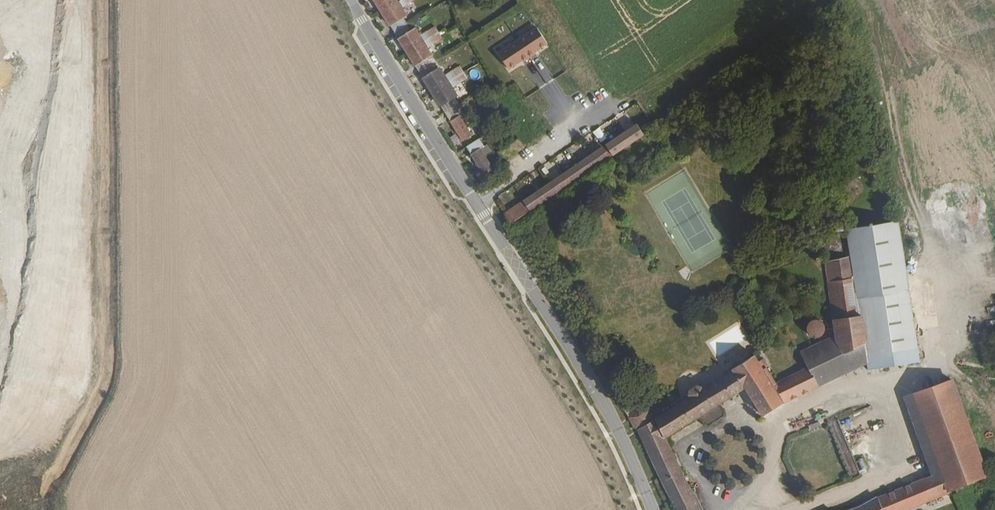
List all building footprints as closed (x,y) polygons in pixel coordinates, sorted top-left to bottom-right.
[(398,31),(411,23),(406,15),(409,13),(405,7),(417,0),(379,0),(398,31)] [(411,23),(398,31),(423,71),(436,63),(432,57),(435,54),(431,47),(445,38),(438,25),(423,35),(418,27),(415,29),(411,23)] [(535,27),(496,53),(508,71),(547,44),(535,27)] [(532,75),(540,86),(553,77),(541,60),(535,65),(539,70),(532,75)] [(436,63),(423,71),(430,82),(448,111),(461,103),(457,96),(460,94),(456,86),(470,77),(464,67),(449,76),(443,67),(439,69),(436,63)] [(461,103),(448,111),(466,141),(476,135),(463,114),(469,111),(463,101),(461,103)] [(489,156),(494,152),(484,136),(470,145),(487,173),(496,167),(489,156)] [(586,174),(618,153),(616,149),(612,152),(609,146),(580,164),(586,174)] [(750,174),(758,169),(749,152),(740,158),(750,174)] [(586,174),(580,164),(554,181),(560,191),(586,174)] [(560,191),(554,181),(525,200),(532,210),(560,191)] [(513,223),(532,210),(525,200),(507,212),(513,223)] [(897,222),(842,230),(847,257),(822,261),(829,299),(835,336),(792,358),(799,372),(776,383),(767,369),(762,372),(751,357),(703,388),(694,386),(687,390),(687,398),(669,408),(668,405),(663,408),(664,411),(654,418),(646,407),(639,405),(631,410),(628,414),(637,429),(677,509),(701,509),(694,497),(665,438),(698,416),(704,425),(708,425),(721,416),(723,412),(719,404),(744,388),(763,416),(780,403),(852,371),(866,365),(867,370),(920,363),(897,222)] [(994,295),(994,288),(987,291),(988,296),(994,295)] [(810,335),(816,337),(820,335),(823,332),(824,328),(822,323),(818,320),(815,320),(811,321),(808,323),(807,327),(807,332),(810,335)] [(985,478),(953,381),(905,400),(933,478),(877,500),(877,497),(841,509),(904,509),(985,478)] [(863,458),(857,460),(860,470),(866,468),(863,458)] [(977,483),(981,497),(986,495),(982,481),(977,483)]
